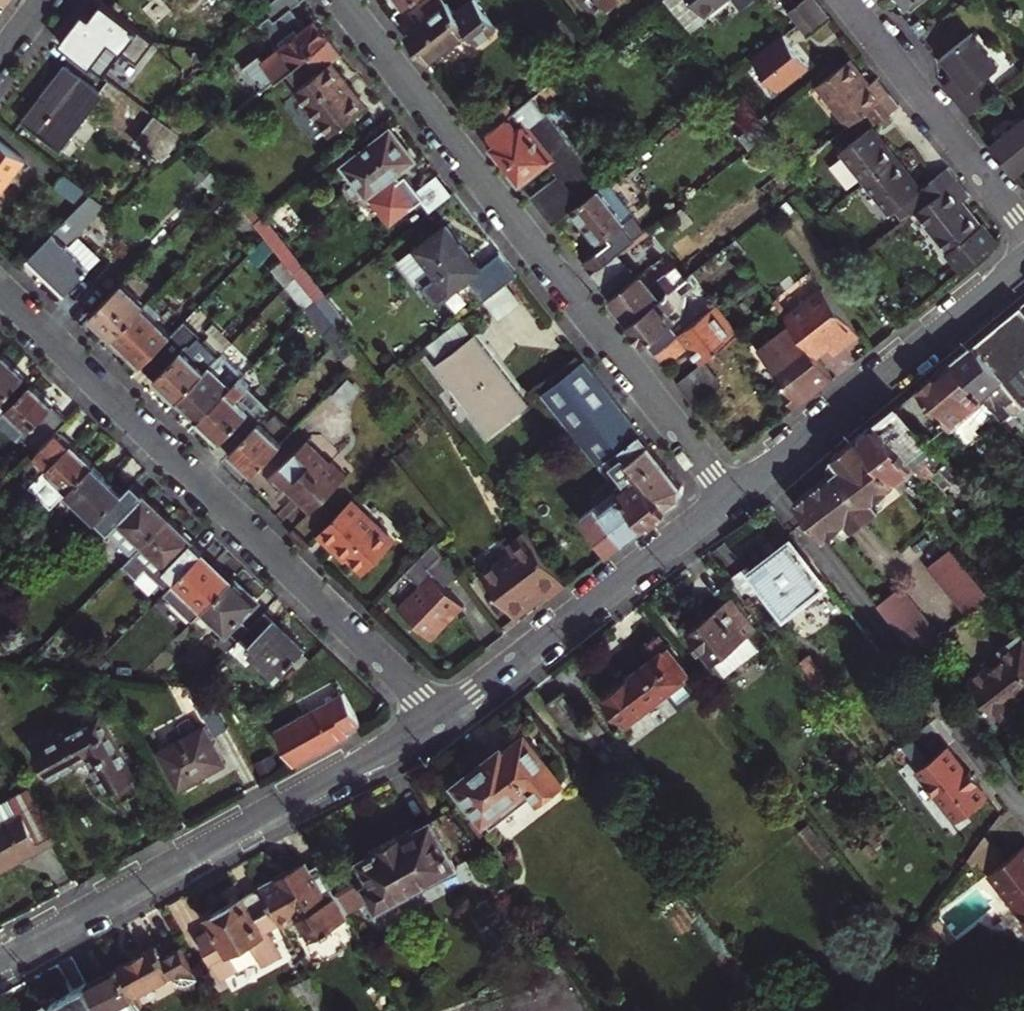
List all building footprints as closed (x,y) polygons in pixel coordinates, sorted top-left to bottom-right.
[(263,90),(286,72),(307,56),(332,37),(317,18),(308,25),(294,7),(303,0),(275,0),(271,3),(256,15),(281,47),(267,58),(263,53),(245,68),(263,90)] [(429,63),(471,31),(479,42),(500,26),(480,0),(474,0),(457,13),(447,0),(426,0),(411,12),(421,25),(407,36),(429,63)] [(611,10),(624,0),(602,0),(611,10)] [(690,32),(706,19),(705,17),(726,0),(665,0),(690,32)] [(741,9),(752,0),(734,0),(741,9)] [(798,25),(820,7),(815,0),(805,0),(788,13),(798,25)] [(907,8),(917,0),(901,0),(907,8)] [(154,41),(103,1),(90,18),(84,12),(59,43),(103,77),(123,52),(137,63),(154,41)] [(820,7),(798,25),(807,37),(829,19),(820,7)] [(784,36),(753,60),(778,92),(809,68),(784,36)] [(332,37),(307,56),(320,72),(331,63),(344,53),(332,37)] [(957,79),(945,88),(970,120),(995,100),(984,86),(1003,71),(976,37),(944,61),(957,79)] [(320,72),(307,56),(286,72),(300,90),(297,92),(331,136),(367,109),(331,63),(320,72)] [(818,85),(849,126),(867,113),(889,95),(877,79),(869,86),(849,61),(818,85)] [(102,95),(67,68),(45,95),(48,98),(45,102),(42,99),(40,97),(21,122),(55,148),(78,119),(82,122),(102,95)] [(551,83),(536,95),(542,104),(558,92),(551,83)] [(1006,92),(995,100),(970,120),(992,147),(994,146),(997,150),(1016,135),(1023,145),(1023,114),(1006,92)] [(516,110),(490,130),(503,146),(497,151),(523,184),(554,160),(564,173),(533,197),(554,225),(573,210),(601,188),(606,184),(542,104),(536,95),(516,110)] [(889,95),(867,113),(875,124),(898,106),(889,95)] [(479,116),(490,130),(516,110),(505,96),(479,116)] [(761,122),(743,98),(730,108),(748,132),(761,122)] [(147,157),(148,154),(157,162),(169,152),(180,137),(155,117),(135,144),(145,152),(143,154),(147,157)] [(771,134),(761,122),(748,132),(741,137),(751,150),(760,143),(771,134)] [(872,128),(841,152),(864,182),(896,157),(872,128)] [(413,160),(389,130),(344,166),(368,196),(370,194),(390,220),(408,206),(411,209),(424,199),(405,175),(397,181),(393,176),(395,175),(413,160)] [(771,134),(760,143),(779,167),(790,159),(771,134)] [(24,160),(0,142),(0,194),(24,160)] [(921,190),(896,157),(864,182),(890,215),(909,200),(917,211),(957,181),(947,169),(921,190)] [(89,192),(66,173),(56,186),(80,204),(89,192)] [(957,181),(917,211),(949,252),(946,254),(959,271),(994,242),(981,225),(979,227),(961,203),(969,197),(957,181)] [(221,182),(211,192),(231,217),(240,207),(229,193),(221,182)] [(599,244),(580,258),(592,274),(617,254),(626,247),(615,232),(636,216),(609,182),(606,184),(601,188),(573,210),(599,244)] [(240,207),(253,224),(263,216),(250,199),(240,207)] [(240,207),(231,217),(244,233),(255,225),(253,224),(240,207)] [(68,216),(31,256),(67,291),(98,259),(77,238),(84,231),(68,216)] [(326,295),(263,216),(253,224),(255,225),(265,239),(283,261),(297,278),(315,301),(316,303),(326,295)] [(477,272),(446,231),(418,254),(439,282),(425,293),(434,306),(470,279),(486,300),(507,284),(518,276),(501,254),(477,272)] [(630,322),(686,278),(675,265),(670,269),(662,258),(636,278),(617,254),(592,274),(630,322)] [(272,269),(287,288),(297,278),(283,261),(272,269)] [(126,281),(147,302),(157,291),(136,270),(126,281)] [(655,354),(679,336),(670,325),(683,314),(677,306),(688,298),(686,295),(700,284),(692,274),(686,278),(630,322),(655,354)] [(306,311),(315,301),(297,278),(287,288),(306,311)] [(93,315),(114,336),(144,305),(147,302),(126,281),(93,315)] [(486,300),(485,301),(499,320),(522,302),(507,284),(486,300)] [(784,317),(790,324),(814,356),(826,347),(836,339),(843,347),(860,334),(824,288),(784,317)] [(326,295),(316,303),(341,335),(351,328),(326,295)] [(315,301),(306,311),(333,346),(342,337),(341,335),(316,303),(315,301)] [(1022,303),(975,341),(1018,392),(1023,399),(1023,306),(1022,303)] [(114,336),(143,364),(171,335),(173,333),(144,305),(114,336)] [(718,306),(679,336),(655,354),(666,367),(688,350),(699,364),(739,334),(718,306)] [(426,347),(435,358),(464,335),(455,324),(426,347)] [(833,380),(814,356),(790,324),(756,350),(785,388),(778,393),(792,411),(833,380)] [(171,335),(143,364),(178,398),(211,365),(189,344),(184,348),(171,335)] [(342,337),(333,346),(353,371),(362,362),(342,337)] [(473,338),(438,367),(489,435),(526,406),(473,338)] [(826,347),(832,355),(843,347),(836,339),(826,347)] [(975,341),(953,359),(1003,417),(1013,409),(1007,401),(1018,392),(975,341)] [(26,377),(0,352),(0,403),(26,377)] [(211,365),(178,398),(199,420),(232,386),(241,377),(245,373),(224,352),(211,365)] [(900,402),(918,424),(938,407),(976,453),(989,442),(982,434),(1003,417),(953,359),(900,402)] [(622,449),(640,434),(593,373),(584,362),(545,392),(601,465),(611,457),(622,449)] [(686,394),(712,374),(704,364),(678,383),(686,394)] [(721,385),(712,374),(686,394),(695,405),(721,385)] [(8,411),(33,385),(26,377),(0,403),(0,420),(8,411)] [(199,420),(232,451),(261,421),(273,408),(241,377),(232,386),(199,420)] [(362,389),(350,377),(332,395),(344,407),(362,389)] [(33,385),(8,411),(0,420),(0,442),(9,451),(22,439),(36,453),(59,430),(69,419),(33,385)] [(900,402),(879,419),(914,461),(931,447),(935,444),(918,424),(900,402)] [(905,489),(924,474),(914,461),(879,419),(871,426),(860,434),(898,481),(905,489)] [(232,451),(253,472),(283,442),(261,421),(232,451)] [(95,465),(59,430),(36,453),(23,466),(37,479),(47,469),(70,491),(95,465)] [(679,498),(681,485),(640,434),(622,449),(667,507),(679,498)] [(898,481),(860,434),(832,455),(830,467),(833,471),(795,501),(825,539),(856,514),(861,521),(883,504),(878,497),(898,481)] [(329,459),(326,462),(305,441),(266,480),(279,493),(286,486),(294,494),(291,497),(308,513),(345,476),(329,459)] [(935,444),(931,447),(943,463),(947,459),(935,444)] [(667,507),(622,449),(611,457),(629,480),(619,488),(647,523),(667,507)] [(123,493),(95,465),(70,491),(60,501),(58,502),(69,513),(80,502),(98,520),(108,509),(123,493)] [(47,469),(37,479),(60,501),(70,491),(47,469)] [(170,518),(134,482),(123,493),(108,509),(98,520),(86,532),(99,544),(109,533),(133,556),(170,518)] [(647,523),(619,488),(581,518),(608,553),(647,523)] [(396,541),(353,499),(319,534),(338,553),(342,548),(352,558),(366,571),(396,541)] [(170,518),(133,556),(125,565),(138,578),(147,569),(161,583),(169,591),(176,583),(205,553),(170,518)] [(566,586),(525,533),(508,546),(513,553),(483,576),(517,618),(534,605),(530,599),(543,590),(547,596),(549,599),(566,586)] [(770,604),(774,600),(785,615),(797,605),(802,607),(816,597),(817,590),(828,582),(792,537),(750,569),(764,586),(759,590),(770,604)] [(434,545),(407,573),(420,586),(398,608),(429,640),(463,607),(444,587),(457,575),(434,545)] [(927,566),(967,613),(992,593),(952,545),(927,566)] [(342,548),(338,553),(347,563),(352,558),(342,548)] [(205,612),(235,582),(205,553),(176,583),(205,612)] [(745,561),(726,576),(745,601),(759,590),(764,586),(750,569),(745,561)] [(147,569),(138,578),(136,580),(150,594),(161,583),(147,569)] [(256,603),(235,582),(205,612),(226,632),(217,640),(228,651),(241,638),(251,628),(242,618),(256,603)] [(205,612),(176,583),(169,591),(165,595),(194,623),(205,612)] [(938,636),(929,625),(919,612),(898,587),(876,605),(915,654),(938,636)] [(530,599),(534,605),(547,596),(543,590),(530,599)] [(731,599),(688,631),(712,663),(716,660),(725,673),(760,646),(750,634),(755,630),(731,599)] [(251,628),(241,638),(280,677),(306,651),(267,612),(251,628)] [(1021,628),(999,646),(1005,654),(992,665),(989,662),(969,678),(1001,718),(1023,699),(1023,632),(1021,628)] [(613,712),(623,724),(689,674),(658,634),(644,644),(653,656),(614,685),(611,682),(601,689),(604,693),(601,695),(614,712),(613,712)] [(807,656),(795,665),(806,679),(814,689),(826,680),(807,656)] [(207,688),(189,685),(205,716),(219,709),(207,688)] [(565,691),(548,704),(587,755),(603,742),(565,691)] [(277,731),(295,765),(349,735),(347,731),(361,724),(345,694),(277,731)] [(111,791),(114,790),(122,803),(141,793),(133,780),(136,778),(92,698),(70,710),(79,728),(36,752),(50,777),(81,760),(96,762),(111,791)] [(207,726),(161,751),(181,789),(227,764),(207,726)] [(531,787),(525,780),(541,767),(523,744),(507,756),(502,751),(458,786),(481,816),(470,824),(480,839),(492,830),(486,822),(531,787)] [(971,771),(968,773),(949,747),(917,771),(957,822),(988,799),(978,785),(980,783),(971,771)] [(81,760),(79,772),(94,774),(96,762),(81,760)] [(0,804),(0,871),(56,840),(28,789),(9,799),(2,798),(0,804)] [(374,899),(379,909),(458,866),(433,821),(414,831),(412,827),(369,850),(370,852),(367,854),(368,856),(362,860),(370,875),(335,894),(346,913),(374,899)] [(991,873),(1023,917),(1023,847),(991,873)] [(310,938),(348,917),(346,913),(335,894),(322,869),(313,874),(307,863),(264,886),(283,921),(285,925),(293,921),(299,933),(306,930),(310,938)] [(264,886),(242,898),(241,895),(228,902),(229,905),(211,914),(216,924),(198,933),(222,976),(259,956),(263,963),(282,952),(270,929),(283,921),(264,886)] [(158,943),(118,965),(134,996),(175,974),(176,977),(178,978),(186,981),(193,980),(200,976),(183,945),(164,955),(158,943)] [(134,996),(118,965),(87,982),(103,1010),(143,1010),(134,996)] [(52,1001),(58,1010),(103,1010),(87,982),(52,1001)] [(52,1001),(44,1006),(47,1010),(58,1010),(52,1001)]
